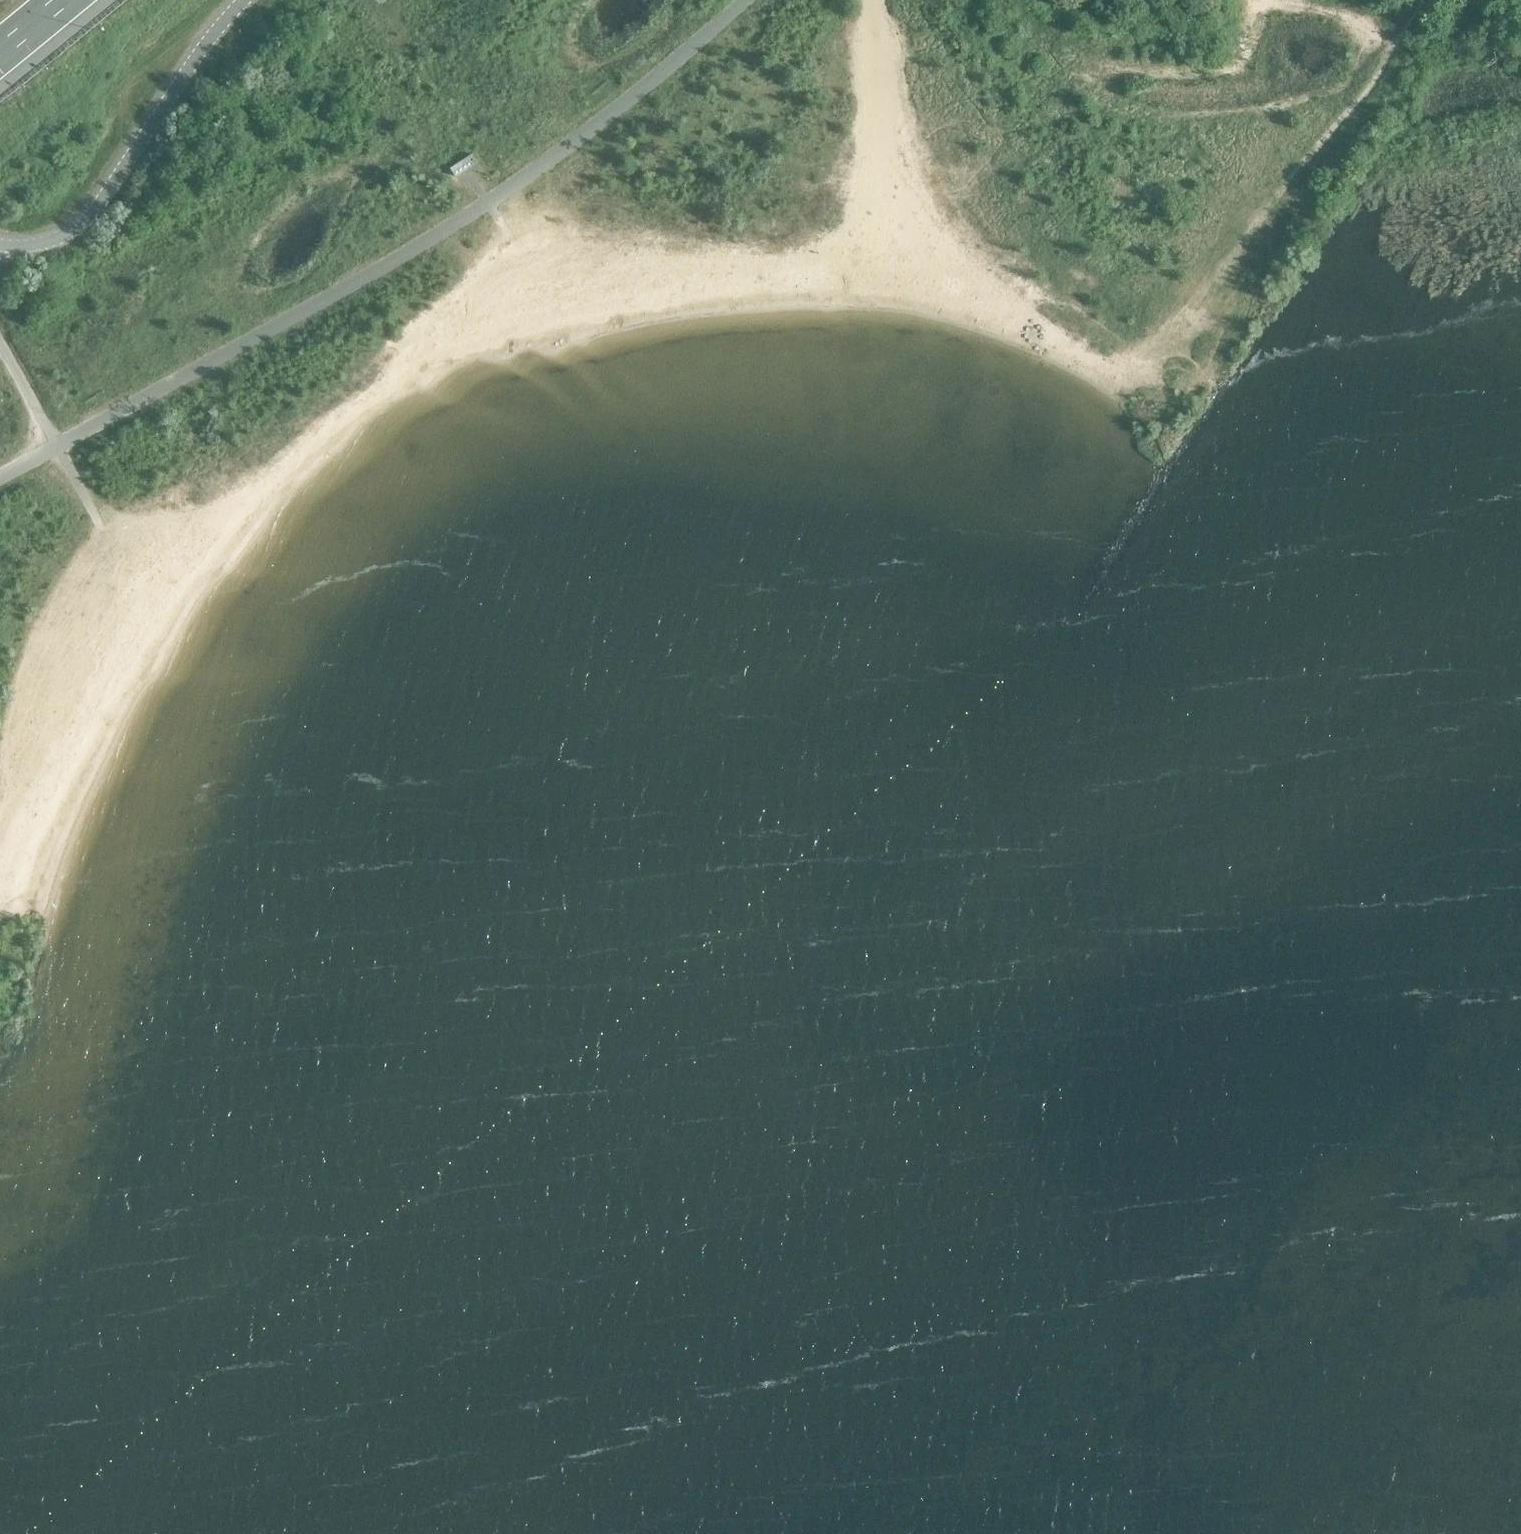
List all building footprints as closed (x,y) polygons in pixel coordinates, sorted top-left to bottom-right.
[(470,154),(449,169),(454,177),(475,162),(470,154)]
